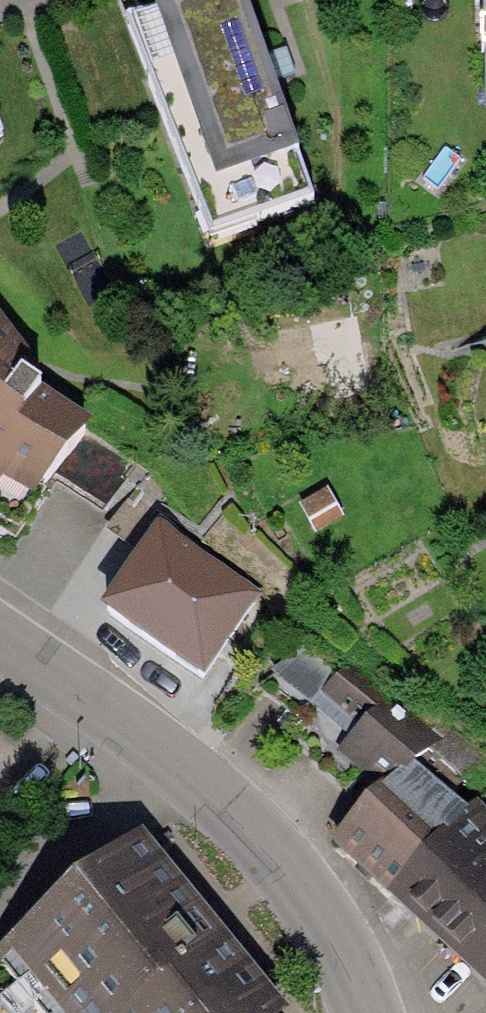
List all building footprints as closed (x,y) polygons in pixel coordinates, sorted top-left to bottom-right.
[(248,0),(166,0),(153,4),(155,9),(126,17),(211,233),(315,196),(248,0)] [(91,419),(40,385),(42,382),(31,373),(40,367),(0,311),(0,484),(2,481),(34,500),(50,477),(83,429),(91,419)] [(136,466),(83,429),(50,477),(103,513),(136,466)] [(107,531),(138,554),(160,524),(179,496),(147,473),(107,531)] [(299,504),(314,533),(344,518),(328,488),(299,504)] [(138,554),(102,607),(203,677),(261,594),(160,524),(138,554)] [(350,738),(391,693),(353,659),(339,675),(301,641),(274,671),(350,738)] [(441,737),(391,693),(350,738),(336,753),(377,789),(381,785),(384,787),(410,758),(417,764),(441,737)] [(387,894),(466,810),(417,764),(410,758),(384,787),(381,785),(377,789),(329,839),(387,894)] [(477,798),(466,810),(387,894),(485,986),(485,806),(477,798)] [(143,830),(0,947),(0,972),(34,1012),(284,1012),(290,1008),(143,830)]
